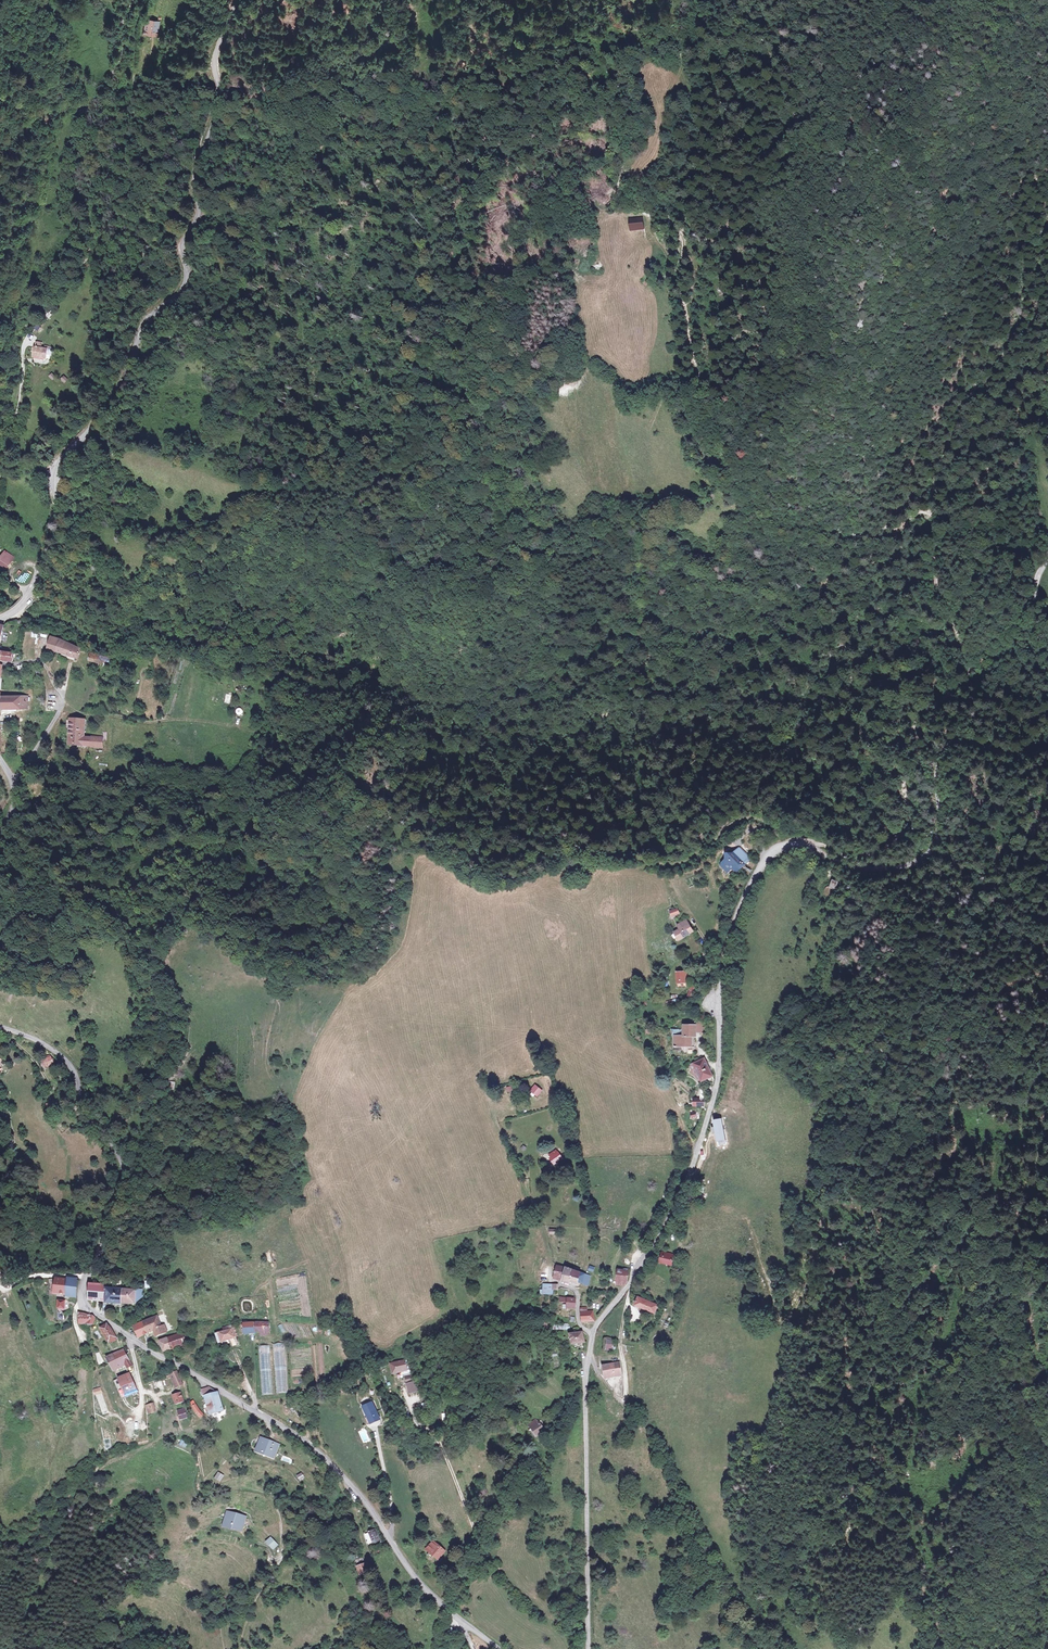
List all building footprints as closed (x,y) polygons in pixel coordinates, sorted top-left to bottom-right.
[(156,21),(144,19),(142,36),(152,38),(156,21)] [(56,349),(50,348),(44,348),(44,357),(55,357),(56,349)] [(8,551),(0,562),(0,564),(3,566),(1,570),(3,571),(6,573),(17,557),(8,551)] [(48,651),(55,654),(60,645),(62,642),(55,639),(54,639),(48,651)] [(79,652),(60,645),(55,654),(76,661),(79,652)] [(1,653),(0,658),(0,661),(11,661),(11,654),(1,653)] [(101,657),(90,656),(89,664),(100,665),(100,664),(101,657)] [(224,693),(222,703),(231,704),(232,695),(224,693)] [(9,698),(0,698),(0,711),(9,711),(9,698)] [(9,698),(9,711),(26,712),(26,699),(9,698)] [(84,723),(70,722),(69,742),(72,742),(71,745),(74,745),(74,747),(83,748),(83,740),(84,723)] [(92,741),(83,740),(83,748),(91,748),(92,741)] [(102,741),(92,741),(91,748),(91,750),(102,750),(102,741)] [(751,860),(739,849),(734,855),(727,856),(726,864),(724,866),(727,870),(724,873),(727,875),(730,873),(734,870),(738,873),(751,860)] [(792,858),(786,855),(782,867),(788,869),(792,858)] [(836,886),(834,885),(833,885),(833,886),(829,886),(830,884),(827,884),(825,886),(824,888),(823,890),(824,892),(825,894),(827,896),(830,896),(833,896),(835,895),(836,893),(837,891),(837,888),(836,886)] [(696,928),(694,926),(690,929),(688,925),(685,926),(688,930),(682,933),(687,941),(701,932),(698,927),(696,928)] [(675,971),(676,984),(686,983),(685,970),(675,971)] [(699,984),(698,973),(687,974),(688,985),(696,984),(699,984)] [(706,1026),(702,1026),(702,1029),(690,1029),(690,1035),(690,1039),(687,1039),(687,1035),(687,1033),(679,1033),(679,1039),(682,1039),(682,1051),(698,1051),(698,1040),(702,1040),(702,1035),(706,1035),(706,1026)] [(50,1061),(47,1055),(38,1060),(42,1066),(50,1061)] [(698,1077),(701,1075),(704,1081),(704,1082),(713,1077),(709,1068),(705,1060),(696,1064),(698,1069),(693,1072),(698,1077)] [(547,1089),(543,1086),(539,1091),(543,1094),(547,1089)] [(721,1118),(712,1120),(717,1142),(726,1140),(721,1118)] [(565,1160),(561,1154),(554,1158),(558,1165),(565,1160)] [(678,1257),(667,1256),(665,1267),(676,1268),(678,1257)] [(559,1280),(577,1286),(577,1284),(579,1272),(563,1267),(559,1280)] [(631,1272),(620,1269),(617,1279),(627,1282),(631,1272)] [(579,1272),(577,1284),(587,1287),(589,1287),(590,1284),(594,1285),(596,1278),(579,1272)] [(70,1293),(71,1280),(59,1279),(59,1293),(70,1294),(70,1293)] [(71,1280),(70,1293),(79,1294),(80,1288),(80,1280),(71,1279),(71,1280)] [(109,1302),(117,1303),(118,1287),(105,1287),(105,1283),(92,1282),(92,1300),(108,1301),(109,1302)] [(557,1285),(543,1284),(542,1294),(554,1295),(554,1290),(557,1290),(557,1285)] [(126,1288),(124,1303),(137,1304),(137,1302),(146,1294),(146,1289),(142,1288),(142,1285),(137,1285),(137,1288),(126,1288)] [(118,1287),(117,1303),(124,1303),(126,1288),(118,1287)] [(657,1302),(638,1296),(634,1306),(659,1313),(661,1306),(656,1305),(657,1302)] [(574,1300),(559,1299),(559,1303),(566,1304),(566,1309),(573,1309),(574,1300)] [(587,1310),(581,1309),(580,1314),(581,1323),(594,1323),(594,1315),(587,1315),(587,1310)] [(85,1323),(85,1322),(86,1315),(77,1313),(77,1323),(85,1323)] [(86,1315),(85,1322),(91,1325),(94,1319),(91,1317),(86,1315)] [(165,1326),(160,1316),(136,1327),(142,1336),(157,1330),(161,1336),(171,1331),(167,1324),(165,1326)] [(273,1329),(272,1321),(245,1323),(248,1334),(259,1332),(259,1330),(264,1330),(273,1329)] [(235,1328),(233,1323),(226,1326),(227,1328),(219,1332),(220,1334),(222,1343),(241,1335),(238,1327),(235,1328)] [(111,1329),(105,1325),(98,1331),(108,1344),(112,1342),(112,1343),(117,1340),(111,1329)] [(187,1329),(173,1335),(178,1349),(193,1342),(187,1329)] [(171,1352),(178,1349),(173,1335),(164,1339),(170,1351),(170,1352),(171,1352)] [(586,1347),(583,1337),(570,1340),(573,1350),(586,1347)] [(270,1344),(259,1345),(262,1395),(273,1394),(270,1344)] [(118,1351),(122,1358),(127,1356),(123,1349),(118,1351)] [(109,1365),(122,1358),(118,1351),(106,1358),(109,1365)] [(130,1362),(127,1356),(122,1358),(125,1365),(130,1362)] [(125,1365),(122,1358),(109,1365),(112,1372),(125,1365)] [(409,1370),(406,1361),(393,1364),(396,1373),(409,1370)] [(614,1377),(613,1366),(601,1367),(602,1378),(614,1377)] [(136,1392),(128,1376),(118,1380),(121,1388),(123,1388),(126,1396),(136,1392)] [(155,1391),(163,1389),(162,1381),(153,1382),(155,1391)] [(412,1383),(406,1384),(409,1393),(414,1392),(412,1383)] [(92,1390),(94,1396),(103,1393),(101,1387),(92,1390)] [(204,1390),(206,1398),(221,1394),(211,1388),(204,1390)] [(188,1402),(185,1393),(177,1396),(180,1405),(188,1402)] [(227,1411),(221,1394),(206,1398),(213,1415),(227,1411)] [(148,1414),(157,1411),(153,1402),(145,1405),(148,1414)] [(381,1414),(375,1402),(368,1406),(373,1416),(376,1414),(377,1416),(381,1414)] [(206,1417),(200,1405),(196,1406),(197,1412),(202,1418),(206,1417)] [(185,1407),(176,1411),(180,1420),(188,1417),(185,1407)] [(383,1418),(381,1414),(377,1416),(376,1414),(373,1416),(376,1422),(383,1418)] [(548,1425),(538,1435),(545,1443),(553,1436),(552,1434),(555,1432),(548,1425)] [(179,1444),(185,1448),(188,1443),(181,1440),(179,1444)] [(268,1440),(264,1452),(281,1458),(284,1446),(268,1440)] [(218,1471),(214,1478),(220,1481),(224,1475),(218,1471)] [(300,1481),(305,1478),(301,1472),(296,1476),(300,1481)] [(247,1521),(229,1515),(224,1529),(242,1535),(247,1521)] [(387,1542),(383,1530),(376,1533),(381,1545),(387,1542)] [(448,1554),(438,1542),(430,1548),(440,1561),(448,1554)] [(278,1551),(272,1545),(268,1548),(274,1554),(278,1551)] [(373,1565),(371,1558),(363,1562),(367,1575),(375,1572),(373,1565)]
